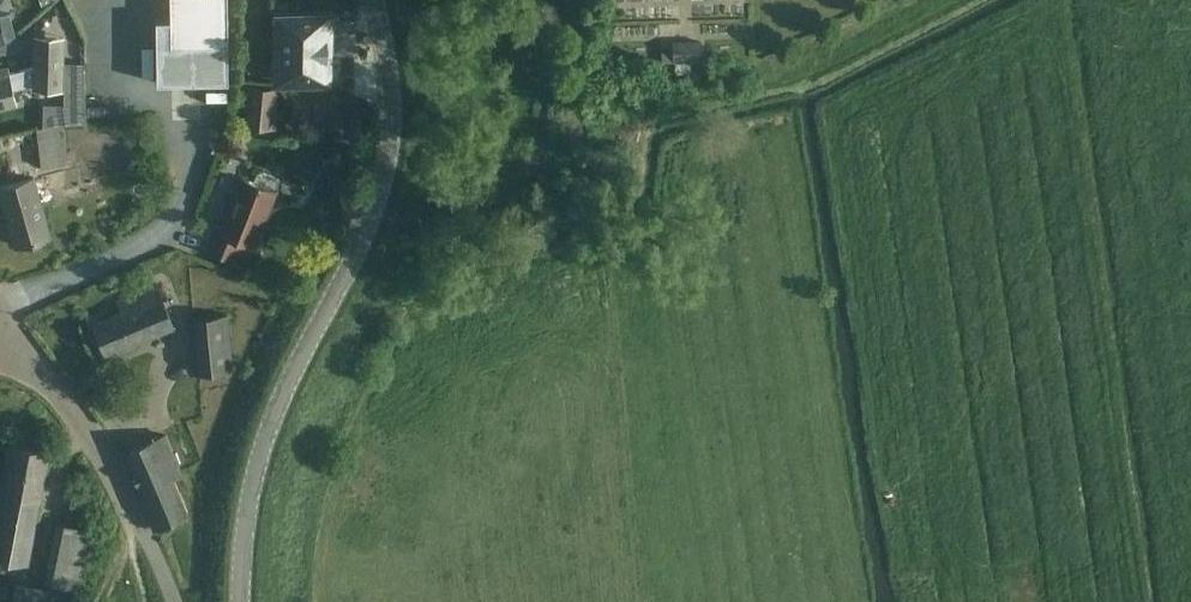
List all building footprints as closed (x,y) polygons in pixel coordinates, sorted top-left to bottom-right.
[(172,11),(144,11),(146,80),(233,79),(230,0),(172,0),(172,11)] [(255,69),(284,69),(284,79),(307,79),(305,15),(254,16),(255,69)] [(13,90),(34,85),(34,89),(64,89),(64,36),(35,35),(35,65),(8,72),(7,67),(0,69),(0,107),(16,103),(13,90)] [(702,40),(672,41),(673,63),(702,62),(702,40)] [(272,126),(275,90),(251,88),(248,124),(272,126)] [(55,125),(37,127),(42,166),(67,164),(63,124),(55,125)] [(106,160),(125,158),(123,129),(75,132),(78,174),(107,172),(106,160)] [(78,178),(76,159),(68,160),(69,179),(78,178)] [(257,173),(253,182),(241,177),(222,225),(215,223),(205,247),(233,258),(240,240),(254,245),(276,190),(274,190),(277,181),(275,174),(263,170),(257,173)] [(22,180),(0,187),(0,191),(16,245),(50,235),(33,177),(22,180)] [(156,283),(117,299),(122,311),(94,322),(107,353),(174,326),(156,283)] [(228,315),(194,319),(199,371),(232,368),(228,315)] [(188,512),(173,476),(182,472),(166,434),(124,452),(155,526),(188,512)] [(10,443),(5,467),(0,466),(0,555),(27,561),(49,450),(10,443)] [(67,583),(76,585),(88,527),(57,520),(44,585),(15,582),(13,601),(63,601),(67,583)]
